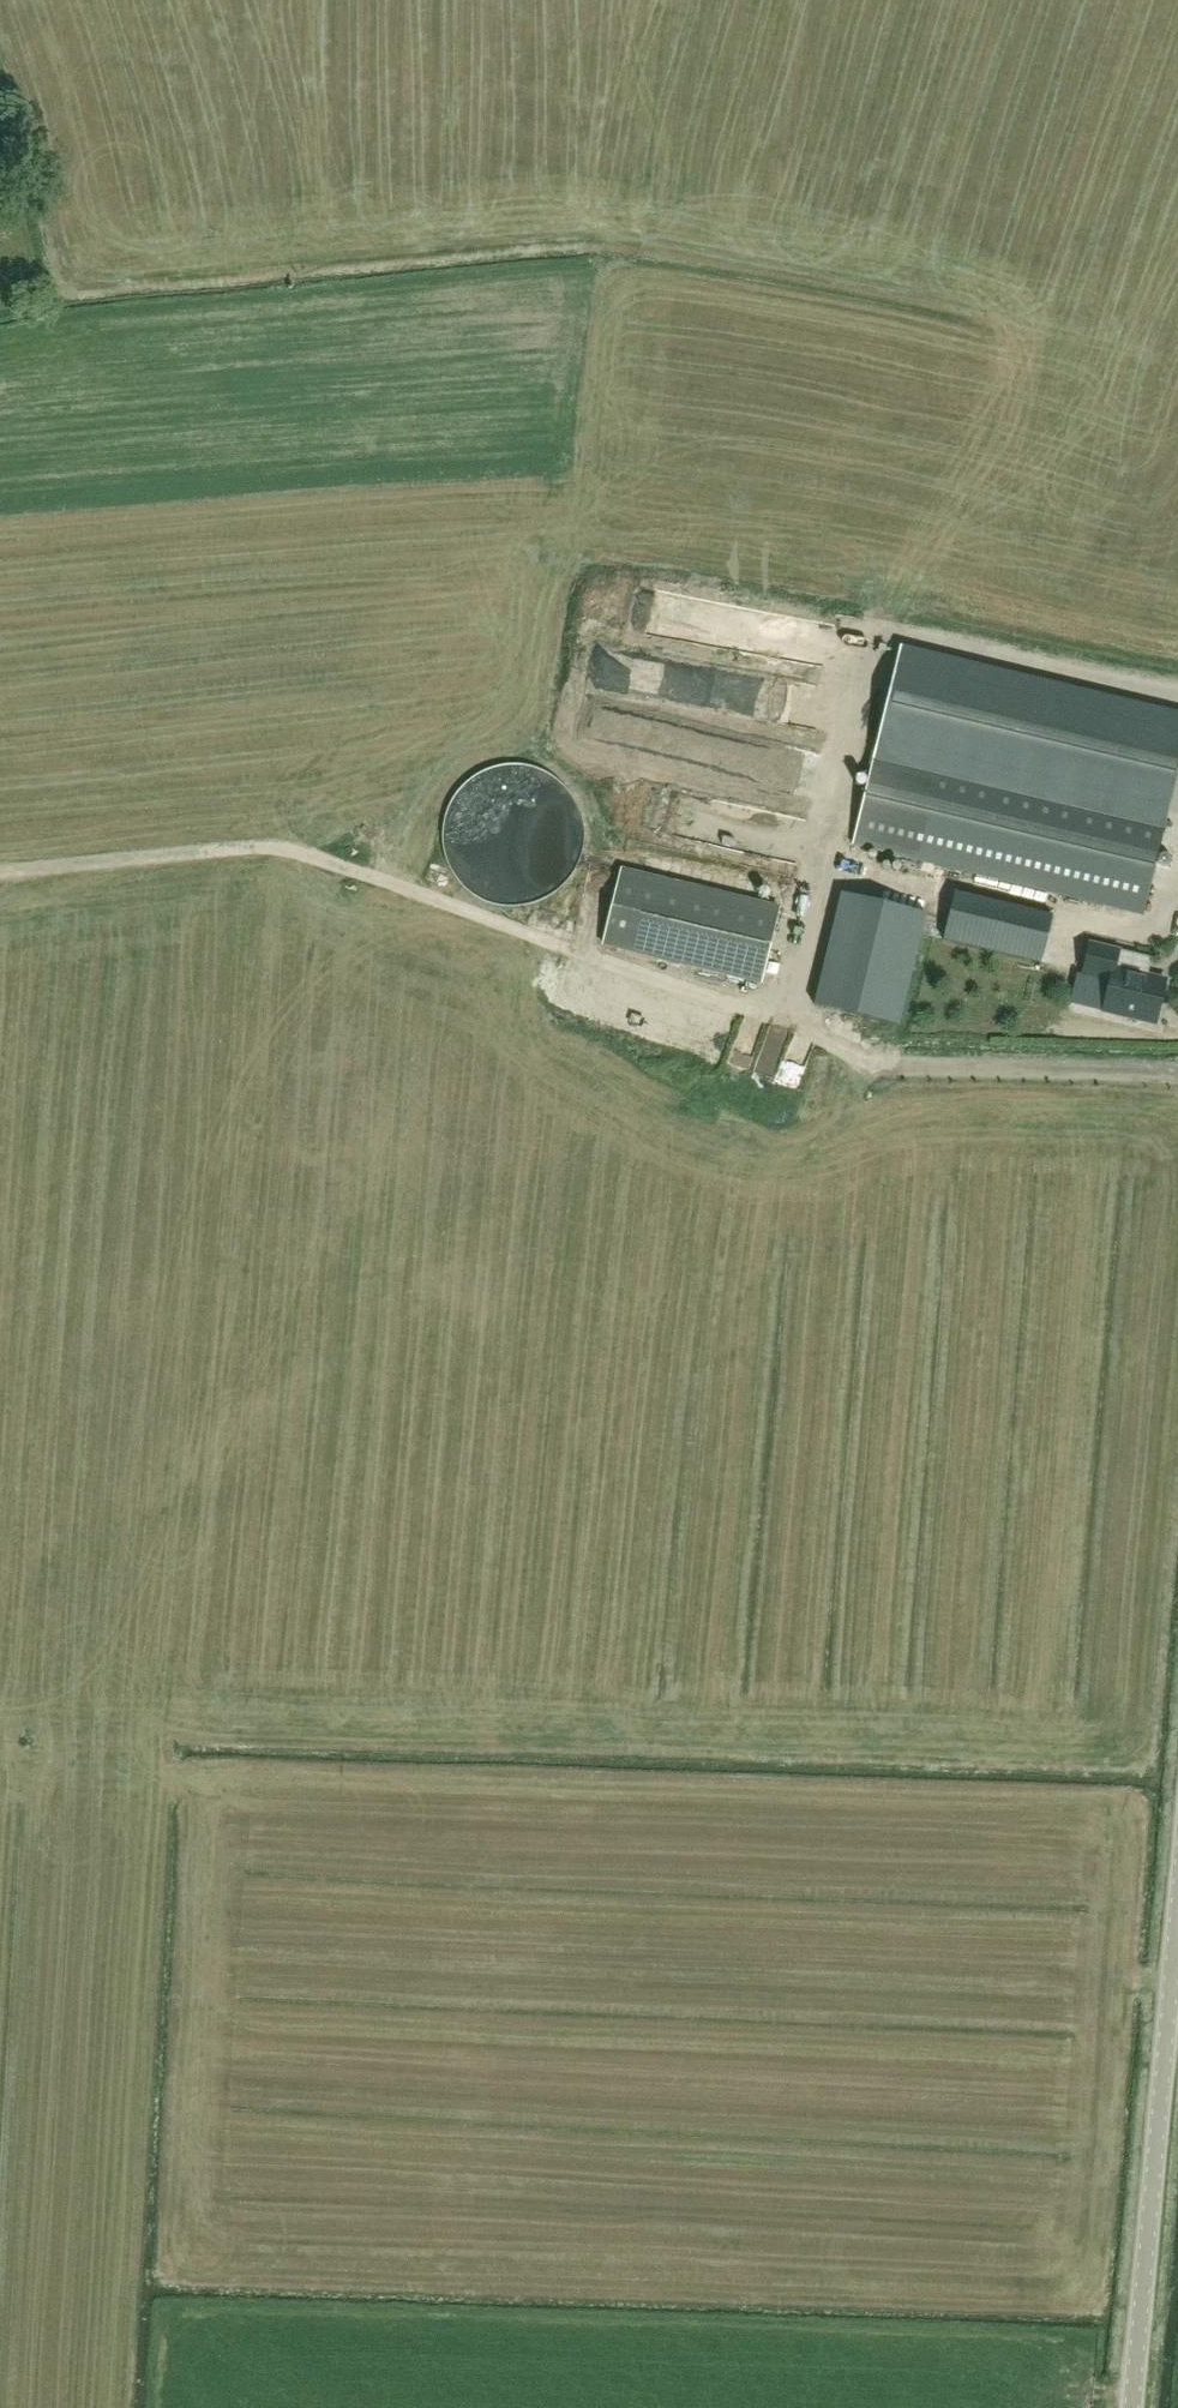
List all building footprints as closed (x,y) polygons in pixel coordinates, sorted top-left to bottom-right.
[(1032,670),(1037,641),(933,624),(925,674),(1025,690),(1028,669),(1032,670)] [(695,679),(694,655),(681,655),(682,680),(695,679)] [(804,723),(802,705),(784,708),(787,725),(804,723)] [(646,709),(643,728),(671,732),(673,712),(646,709)] [(1177,760),(1177,733),(1118,718),(1112,743),(1177,760)] [(914,859),(1142,915),(1167,815),(938,759),(914,859)] [(695,817),(695,778),(669,778),(669,817),(695,817)] [(602,943),(760,981),(778,909),(620,871),(602,943)] [(1052,916),(953,892),(942,939),(1040,963),(1052,916)] [(925,914),(840,893),(813,1005),(898,1026),(925,914)] [(1118,950),(1089,943),(1082,973),(1109,980),(1102,1011),(1155,1024),(1165,980),(1114,967),(1118,950)]
